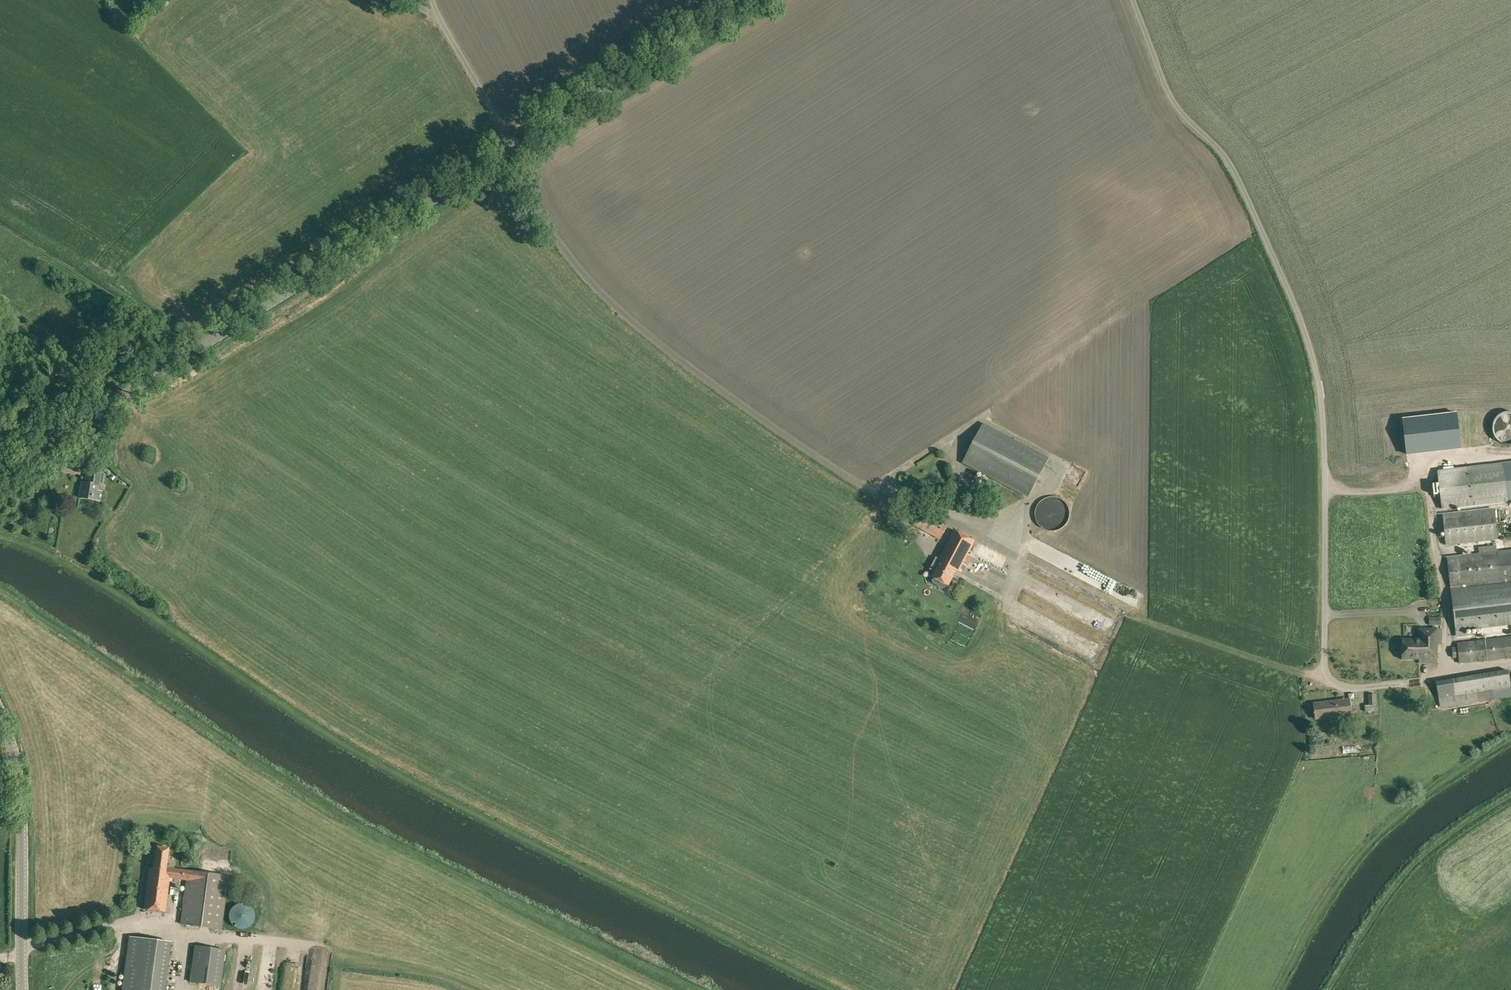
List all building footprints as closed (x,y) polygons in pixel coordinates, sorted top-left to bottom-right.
[(43,403),(48,407),(55,400),(50,396),(43,403)] [(962,463),(1028,497),(1049,457),(983,423),(962,463)] [(1437,470),(1441,508),(1507,500),(1503,462),(1437,470)] [(80,497),(100,500),(101,490),(98,490),(101,473),(87,471),(85,483),(82,482),(80,497)] [(1049,531),(1054,531),(1060,530),(1064,526),(1067,522),(1069,517),(1069,514),(1068,508),(1067,505),(1064,502),(1061,499),(1057,497),(1053,497),(1051,497),(1047,497),(1043,499),(1039,502),(1037,506),(1035,511),(1034,515),(1035,520),(1039,526),(1044,529),(1049,531)] [(1442,514),(1446,545),(1498,540),(1494,508),(1442,514)] [(914,525),(940,539),(947,525),(920,511),(914,525)] [(949,585),(957,570),(959,571),(963,564),(967,566),(972,556),(968,554),(975,540),(954,530),(939,558),(936,557),(930,569),(935,571),(932,577),(934,578),(933,580),(934,582),(943,587),(945,586),(946,584),(949,585)] [(1451,588),(1510,581),(1510,549),(1447,556),(1451,588)] [(1118,589),(1130,594),(1133,585),(1121,581),(1118,589)] [(1456,631),(1510,625),(1510,583),(1451,590),(1453,607),(1456,631)] [(1419,662),(1438,663),(1438,642),(1441,642),(1442,630),(1420,630),(1420,638),(1402,638),(1402,659),(1419,659),(1419,662)] [(1459,664),(1510,658),(1510,636),(1457,642),(1459,664)] [(1098,656),(1103,650),(1099,647),(1094,653),(1098,656)] [(1440,708),(1510,696),(1510,684),(1508,669),(1436,681),(1439,698),(1440,708)] [(1365,706),(1365,712),(1376,711),(1376,705),(1377,705),(1376,694),(1368,695),(1369,706),(1365,706)] [(1314,704),(1316,719),(1351,714),(1350,702),(1339,703),(1339,700),(1314,704)] [(181,923),(221,929),(228,875),(166,867),(169,848),(157,846),(154,869),(149,868),(143,909),(165,911),(169,878),(186,880),(181,923)] [(239,929),(241,930),(243,929),(245,929),(247,928),(249,927),(251,925),(252,924),(253,922),(254,920),(254,917),(254,915),(254,913),(253,911),(252,909),(251,907),(249,906),(247,905),(245,904),(243,903),(241,903),(239,903),(237,904),(235,905),(233,906),(231,908),(230,909),(229,911),(228,913),(228,915),(228,918),(228,920),(229,922),(230,924),(231,925),(233,927),(235,928),(237,929),(239,929)] [(170,942),(130,936),(122,989),(163,989),(170,942)] [(189,981),(221,986),(226,949),(195,946),(189,981)]
